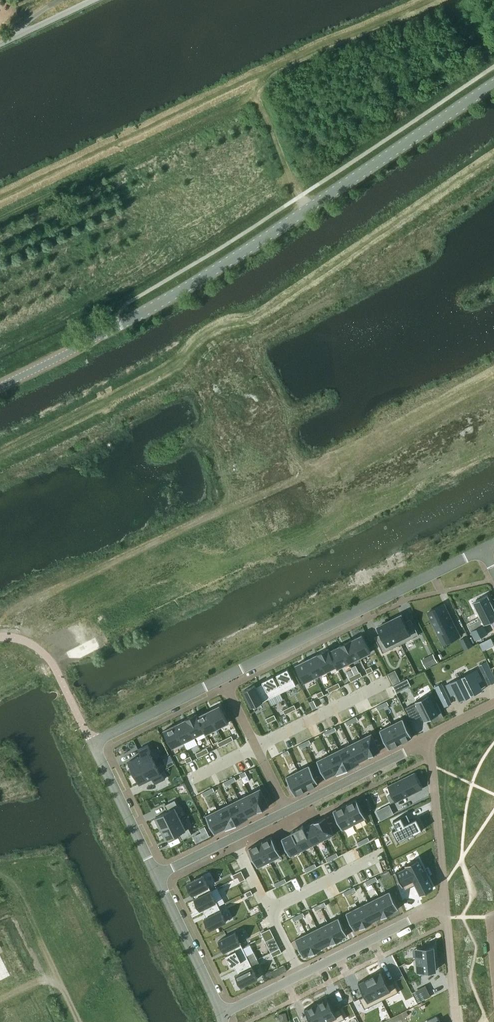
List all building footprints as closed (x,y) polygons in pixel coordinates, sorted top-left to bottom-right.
[(471,630),(475,640),(488,633),(484,624),(493,619),(493,607),(488,594),(487,594),(488,595),(474,602),(479,612),(478,613),(480,617),(477,618),(478,618),(482,624),(481,625),(471,630)] [(444,604),(428,612),(440,636),(456,629),(444,604)] [(401,615),(389,620),(401,644),(419,635),(413,623),(407,626),(401,615)] [(384,638),(377,641),(383,653),(401,644),(389,620),(378,626),(384,638)] [(363,634),(352,639),(361,657),(372,651),(363,634)] [(468,636),(460,640),(465,649),(468,647),(472,645),(468,636)] [(352,639),(341,645),(350,662),(361,657),(352,639)] [(341,645),(330,650),(338,665),(339,667),(350,662),(341,645)] [(329,648),(318,653),(327,671),(338,665),(330,650),(329,648)] [(317,654),(307,659),(315,677),(326,671),(317,654)] [(307,659),(296,665),(297,668),(304,682),(315,677),(307,659)] [(478,668),(462,676),(470,693),(481,687),(482,687),(479,681),(483,679),(478,668)] [(278,676),(275,678),(282,692),(296,685),(288,669),(277,674),(278,676)] [(264,683),(260,685),(267,699),(269,698),(272,705),(284,699),(281,693),(282,692),(275,678),(274,676),(263,681),(264,683)] [(462,676),(446,684),(451,695),(455,693),(458,699),(459,698),(470,693),(462,676)] [(255,685),(243,690),(252,707),(267,699),(260,685),(256,687),(255,685)] [(416,702),(406,707),(412,720),(423,715),(426,720),(439,714),(438,711),(440,710),(436,703),(434,704),(429,694),(416,700),(416,702)] [(220,705),(209,710),(218,728),(229,722),(220,705)] [(198,716),(205,731),(206,733),(218,728),(209,710),(200,715),(198,716)] [(197,713),(186,719),(194,737),(205,731),(198,716),(197,713)] [(274,714),(266,718),(268,722),(277,718),(274,714)] [(403,718),(392,724),(401,742),(413,737),(403,718)] [(186,719),(175,724),(183,742),(194,737),(186,719)] [(175,724),(164,730),(172,747),(173,747),(183,742),(175,724)] [(392,724),(380,729),(389,748),(401,742),(392,724)] [(372,732),(361,738),(370,756),(381,750),(372,732)] [(361,738),(350,743),(359,761),(370,756),(361,738)] [(350,743),(339,749),(349,768),(360,763),(359,761),(350,743)] [(141,755),(129,761),(134,772),(155,762),(150,751),(152,750),(148,744),(138,749),(141,755)] [(339,749),(328,754),(337,772),(338,774),(349,768),(339,749)] [(328,754),(317,760),(326,777),(337,772),(328,754)] [(155,762),(134,772),(140,783),(152,777),(155,783),(165,778),(162,772),(160,772),(155,762)] [(310,764),(298,770),(307,789),(319,783),(310,764)] [(298,770),(286,776),(296,795),(307,789),(298,770)] [(410,775),(389,786),(396,801),(418,790),(410,775)] [(261,788),(250,793),(259,811),(270,805),(261,788)] [(250,793),(239,798),(248,816),(259,811),(250,793)] [(239,798),(228,804),(238,823),(249,818),(248,816),(239,798)] [(357,798),(345,804),(355,823),(366,817),(357,798)] [(168,811),(156,817),(161,828),(181,818),(176,808),(178,806),(175,800),(165,805),(168,811)] [(228,804),(217,809),(226,827),(227,829),(238,823),(228,804)] [(335,809),(334,810),(343,829),(355,823),(345,804),(335,809)] [(390,804),(377,811),(381,820),(394,813),(390,804)] [(217,809),(206,815),(215,832),(226,827),(217,809)] [(397,827),(393,830),(398,841),(407,836),(409,840),(416,837),(414,834),(423,830),(417,818),(408,822),(404,815),(393,820),(397,827)] [(326,816),(315,821),(324,838),(334,833),(326,816)] [(181,818),(161,828),(167,839),(179,833),(182,839),(192,834),(189,828),(186,829),(181,818)] [(315,821),(304,826),(313,844),(324,838),(315,821)] [(303,825),(292,830),(293,832),(301,850),(313,844),(304,826),(303,825)] [(293,832),(282,838),(291,855),(301,850),(293,832)] [(272,836),(260,842),(270,860),(281,855),(272,836)] [(260,842),(249,847),(258,866),(270,860),(260,842)] [(406,866),(396,871),(405,890),(412,886),(410,882),(413,880),(420,894),(434,887),(428,876),(426,877),(422,870),(424,869),(419,858),(410,862),(406,864),(406,866)] [(236,873),(233,874),(235,879),(238,877),(244,874),(242,870),(236,873)] [(203,874),(187,882),(192,893),(194,892),(196,897),(211,890),(203,874)] [(197,897),(195,898),(200,909),(203,908),(205,913),(219,906),(225,902),(218,887),(211,890),(197,897)] [(390,890),(379,896),(388,914),(395,911),(394,910),(399,908),(390,890)] [(379,896),(368,901),(377,918),(382,916),(382,917),(388,914),(379,896)] [(368,901),(358,906),(367,925),(373,922),(372,921),(377,918),(368,901)] [(206,916),(204,917),(209,928),(225,920),(219,906),(205,913),(206,916)] [(358,906),(346,912),(355,929),(360,927),(361,928),(367,925),(358,906)] [(339,917),(328,922),(337,941),(343,938),(344,937),(343,936),(348,934),(339,917)] [(328,922),(317,927),(326,945),(331,943),(331,944),(337,941),(328,922)] [(317,927),(307,933),(316,951),(322,948),(321,947),(326,945),(317,927)] [(270,928),(261,933),(264,937),(272,932),(270,928)] [(235,932),(219,940),(224,951),(227,950),(228,954),(243,947),(235,932)] [(272,932),(264,937),(266,941),(275,937),(272,932)] [(307,933),(295,938),(304,956),(309,953),(310,954),(316,951),(307,933)] [(228,954),(226,955),(232,966),(234,965),(236,969),(257,958),(254,952),(247,955),(243,947),(228,954)] [(423,955),(420,955),(420,964),(423,963),(424,970),(436,969),(434,947),(422,948),(423,955)] [(280,948),(271,952),(273,956),(282,952),(280,948)] [(238,973),(236,975),(241,986),(258,978),(253,967),(260,963),(257,958),(236,969),(238,973)] [(287,970),(284,965),(272,971),(274,976),(287,970)] [(381,970),(370,976),(380,996),(391,990),(393,994),(399,991),(394,981),(388,984),(381,970)] [(370,976),(359,982),(365,995),(360,998),(365,1008),(371,1005),(369,1001),(380,996),(370,976)] [(426,985),(418,988),(424,999),(431,996),(426,985)] [(316,1003),(326,1021),(327,1021),(337,1017),(339,1021),(345,1018),(340,1008),(334,1010),(328,997),(316,1003)] [(305,1008),(312,1021),(311,1021),(326,1021),(316,1003),(305,1008)]
